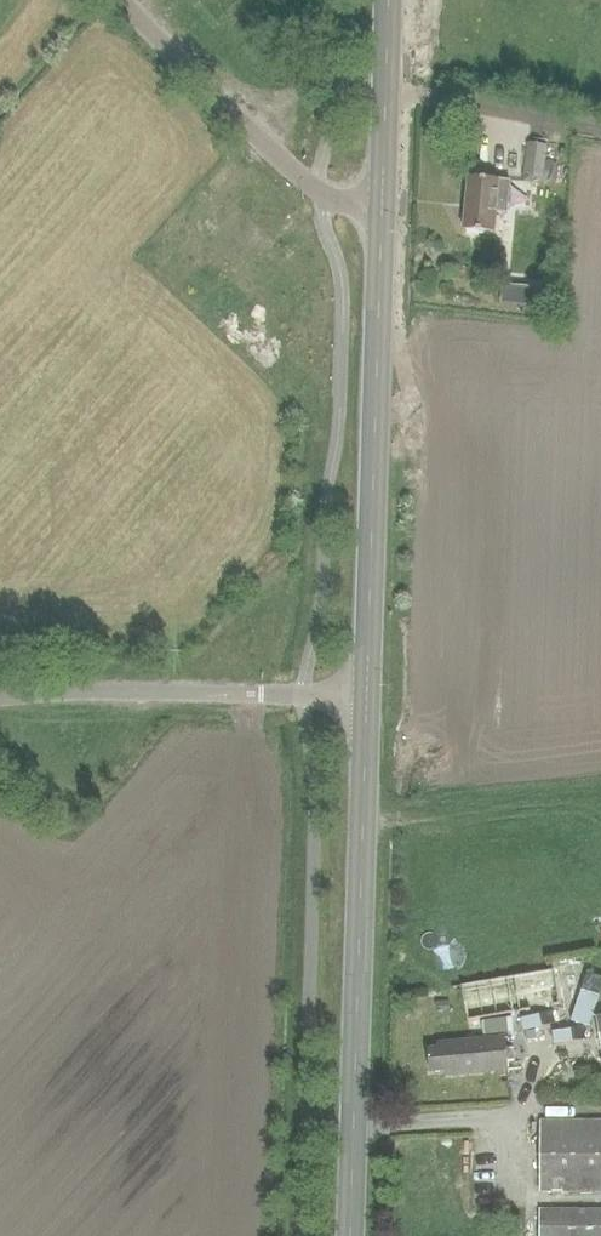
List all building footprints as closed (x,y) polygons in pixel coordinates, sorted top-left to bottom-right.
[(554,184),(559,148),(527,144),(523,180),(554,184)] [(507,214),(509,181),(501,180),(501,179),(468,176),(464,230),(494,233),(496,213),(507,214)] [(552,966),(460,983),(467,1020),(559,1003),(552,966)] [(446,1076),(497,1071),(498,1081),(509,1080),(508,1070),(505,1036),(437,1042),(435,1048),(427,1048),(430,1073),(445,1071),(446,1076)] [(539,1119),(538,1191),(600,1191),(600,1119),(539,1119)] [(539,1208),(539,1235),(600,1235),(600,1208),(539,1208)]
